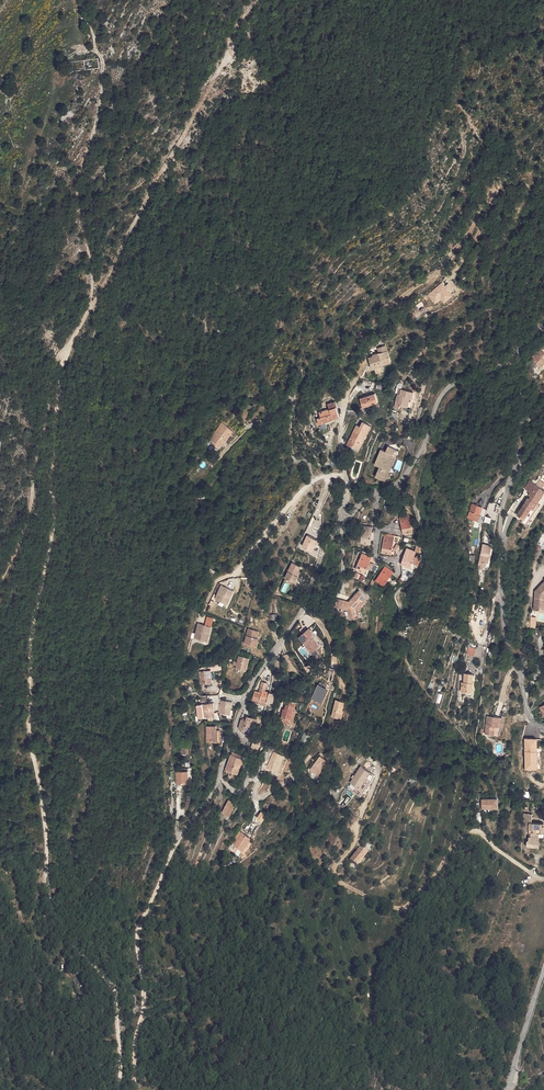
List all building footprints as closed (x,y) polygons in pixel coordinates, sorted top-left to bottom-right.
[(86,71),(100,69),(99,58),(84,60),(86,71)] [(433,304),(441,300),(442,303),(453,297),(449,291),(452,290),(449,283),(444,285),(443,284),(427,292),(433,304)] [(375,345),(375,346),(387,353),(382,342),(375,345)] [(387,353),(375,346),(376,349),(370,352),(370,353),(366,355),(369,365),(381,360),(380,359),(388,356),(387,353)] [(533,361),(536,363),(538,360),(541,362),(543,359),(543,352),(538,348),(533,355),(533,361)] [(412,388),(400,384),(399,391),(396,390),(393,403),(397,404),(398,401),(406,403),(409,393),(412,393),(412,388)] [(358,394),(363,404),(377,398),(373,389),(358,394)] [(317,410),(318,415),(315,416),(317,423),(333,417),(332,415),(337,413),(337,412),(334,404),(335,403),(333,398),(325,402),(327,407),(317,410)] [(347,442),(348,441),(354,445),(368,423),(360,418),(356,424),(353,421),(342,440),(347,442)] [(232,435),(236,429),(230,425),(229,427),(221,422),(209,438),(221,446),(225,440),(229,442),(234,436),(232,435)] [(382,460),(388,444),(386,443),(383,450),(378,447),(371,459),(377,462),(376,465),(371,474),(377,477),(382,460)] [(382,460),(377,477),(381,479),(383,475),(380,473),(388,457),(386,455),(389,451),(391,452),(393,447),(388,444),(382,460)] [(532,492),(530,490),(527,495),(528,495),(521,508),(528,511),(534,500),(536,501),(543,488),(543,479),(529,471),(528,477),(527,479),(535,484),(533,486),(535,487),(532,492)] [(478,510),(480,504),(468,500),(461,520),(469,522),(471,517),(473,518),(476,510),(478,510)] [(403,534),(412,531),(408,515),(407,515),(406,512),(398,514),(403,534)] [(358,544),(368,545),(369,534),(370,532),(370,529),(360,528),(358,544)] [(381,533),(380,535),(383,535),(381,553),(390,554),(392,535),(381,533)] [(306,536),(301,548),(312,552),(317,540),(306,536)] [(483,568),(488,566),(490,561),(493,539),(491,539),(491,541),(490,548),(488,559),(486,559),(484,559),(484,565),(483,568)] [(486,559),(488,559),(490,548),(490,542),(481,541),(478,564),(484,565),(484,559),(486,559)] [(406,567),(409,568),(413,552),(407,550),(405,560),(406,567)] [(371,559),(370,558),(362,554),(355,569),(364,574),(370,562),(371,559)] [(286,579),(296,584),(299,577),(298,576),(299,572),(302,567),(294,563),(286,579)] [(376,582),(384,587),(391,576),(393,572),(384,568),(376,582)] [(354,579),(364,582),(366,576),(356,573),(354,579)] [(535,602),(543,602),(543,574),(536,583),(535,602)] [(220,586),(214,602),(212,601),(212,603),(227,609),(234,591),(220,586)] [(357,587),(345,598),(331,594),(330,601),(342,604),(342,614),(349,614),(349,604),(357,598),(358,599),(363,595),(357,587)] [(212,629),(198,625),(196,637),(200,637),(199,641),(208,643),(212,629)] [(253,648),(255,641),(257,632),(247,630),(244,646),(253,648)] [(301,644),(308,655),(312,653),(316,650),(310,639),(312,638),(308,630),(297,637),(301,644)] [(473,657),(477,650),(471,647),(468,655),(473,657)] [(244,668),(246,668),(249,659),(238,656),(236,663),(234,669),(243,671),(244,668)] [(198,674),(199,686),(207,685),(207,682),(210,682),(209,672),(198,674)] [(464,674),(464,681),(461,681),(460,690),(465,691),(464,695),(471,695),(472,683),(471,683),(472,675),(464,674)] [(262,692),(265,693),(267,685),(261,683),(259,691),(262,692)] [(321,704),(328,690),(317,685),(310,699),(321,704)] [(265,702),(268,694),(265,693),(262,692),(261,695),(258,694),(254,692),(250,702),(256,705),(257,702),(264,704),(265,702)] [(274,696),(268,694),(265,702),(271,704),(274,696)] [(288,699),(285,709),(284,712),(282,711),(281,716),(283,717),(292,719),(294,710),(297,702),(288,699)] [(339,720),(345,706),(335,701),(329,716),(339,720)] [(232,703),(221,702),(220,715),(228,716),(228,713),(231,713),(232,703)] [(213,706),(201,707),(203,720),(211,719),(211,716),(214,715),(213,706)] [(294,710),(292,719),(283,717),(281,721),(292,724),(296,711),(294,710)] [(244,716),(241,725),(248,727),(250,722),(256,724),(259,716),(250,712),(248,717),(247,716),(244,716)] [(496,734),(498,725),(499,715),(486,714),(484,733),(496,734)] [(217,729),(206,729),(205,744),(220,745),(221,734),(217,734),(217,729)] [(309,735),(304,733),(299,741),(304,744),(309,735)] [(524,739),(525,771),(538,770),(537,739),(524,739)] [(251,749),(258,750),(260,742),(253,740),(251,749)] [(233,746),(232,750),(233,751),(245,754),(246,750),(233,746)] [(233,751),(230,767),(241,770),(245,754),(233,751)] [(266,768),(278,773),(285,757),(273,752),(266,768)] [(328,762),(320,756),(309,771),(317,776),(328,762)] [(172,780),(184,779),(183,765),(172,766),(172,780)] [(360,796),(374,776),(360,767),(347,786),(360,796)] [(497,796),(481,798),(481,807),(498,806),(497,796)] [(223,812),(227,814),(233,802),(228,800),(226,805),(223,812)] [(236,803),(233,802),(227,814),(230,815),(236,803)] [(530,838),(529,838),(528,838),(528,843),(529,844),(538,845),(540,843),(540,836),(540,834),(539,835),(539,831),(543,831),(543,830),(543,821),(533,820),(533,811),(525,810),(523,826),(530,827),(530,830),(532,830),(532,834),(530,834),(530,838)] [(234,837),(236,840),(228,848),(238,857),(252,842),(239,831),(234,837)] [(361,848),(358,852),(360,853),(352,862),(360,868),(367,857),(363,854),(365,851),(361,848)]
